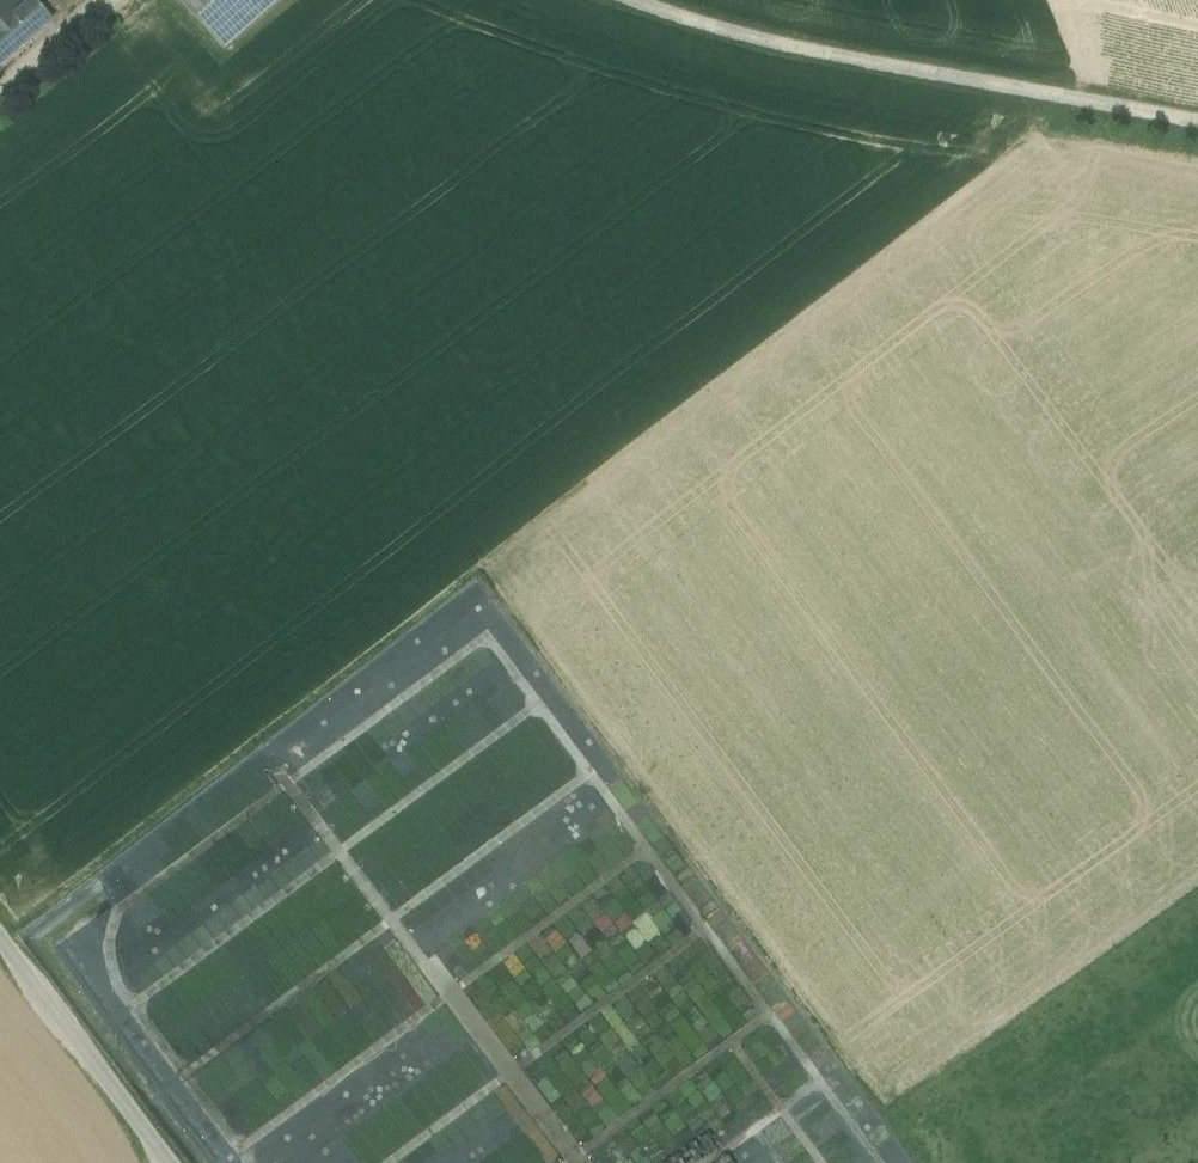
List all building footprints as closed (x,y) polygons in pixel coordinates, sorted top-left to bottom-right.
[(55,22),(36,1),(33,4),(29,0),(0,0),(0,71),(55,22)] [(36,1),(55,22),(80,0),(37,0),(36,1)] [(225,51),(282,0),(179,0),(225,51)]
